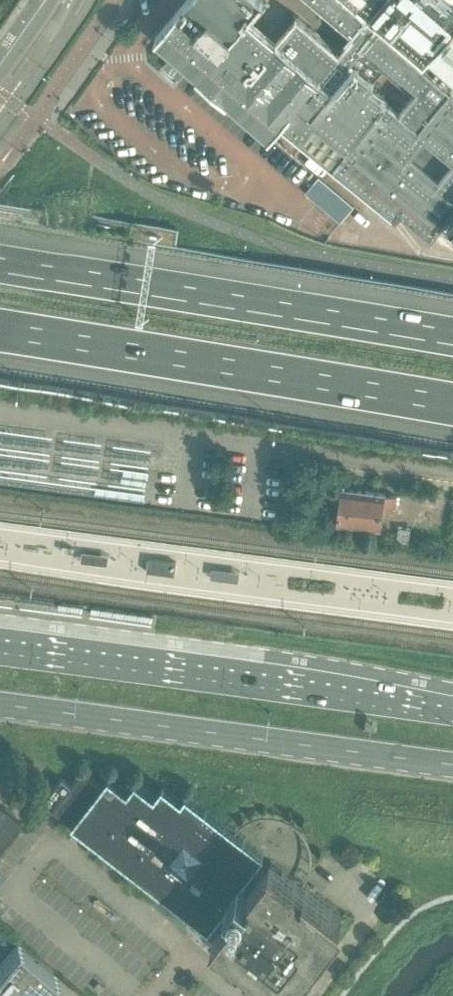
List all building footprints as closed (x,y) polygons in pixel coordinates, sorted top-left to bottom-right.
[(155,37),(173,53),(163,64),(178,78),(189,66),(197,73),(196,74),(269,136),(270,135),(280,122),(394,215),(395,215),(396,216),(401,211),(431,236),(452,210),(452,0),(313,0),(354,35),(340,52),(298,15),(297,17),(309,27),(274,68),(235,35),(251,16),(265,0),(186,0),(155,37)] [(393,523),(397,496),(397,495),(384,493),(384,492),(342,487),(337,522),(380,527),(381,521),(393,523)] [(408,540),(410,527),(398,526),(396,539),(408,540)] [(174,574),(176,561),(147,557),(145,570),(174,574)] [(241,883),(264,854),(186,793),(181,799),(162,784),(154,795),(135,780),(127,790),(108,775),(100,786),(81,771),(71,784),(62,777),(43,801),(196,920),(198,918),(227,939),(225,942),(287,991),(289,989),(287,988),(294,979),(295,980),(302,976),(309,970),(315,964),(321,957),(326,950),(330,943),(334,935),(336,926),(335,925),(342,917),(343,919),(345,917),(270,859),(249,886),(251,888),(249,890),(241,883)] [(21,820),(0,803),(0,846),(21,820)] [(59,980),(16,944),(0,963),(0,995),(45,995),(59,980)]
